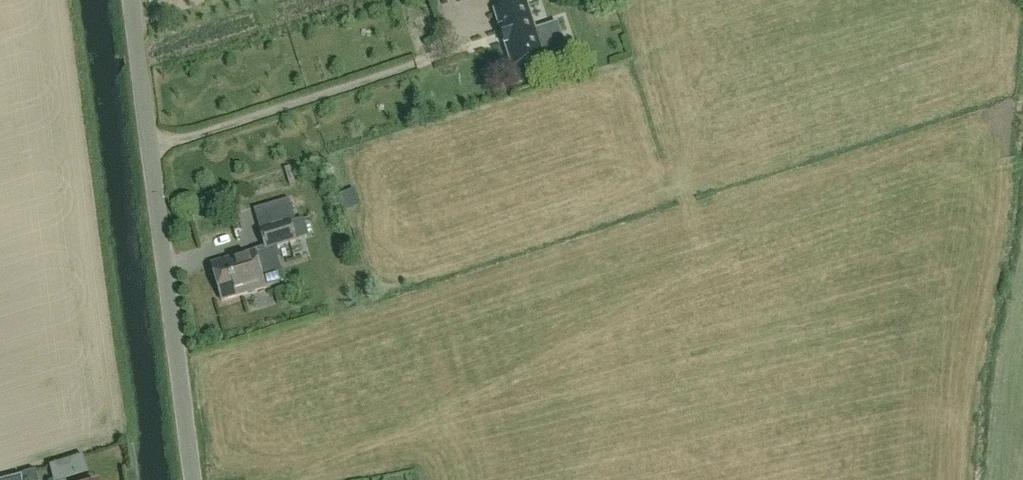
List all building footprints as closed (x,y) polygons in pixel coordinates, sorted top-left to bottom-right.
[(507,45),(514,67),(543,58),(525,4),(497,14),(502,30),(501,31),(506,45),(507,45)] [(557,49),(570,46),(563,24),(551,28),(557,49)] [(256,218),(265,251),(290,244),(294,258),(307,255),(302,238),(295,240),(291,224),(296,223),(292,208),(256,218)] [(212,266),(223,302),(267,289),(256,253),(212,266)]
